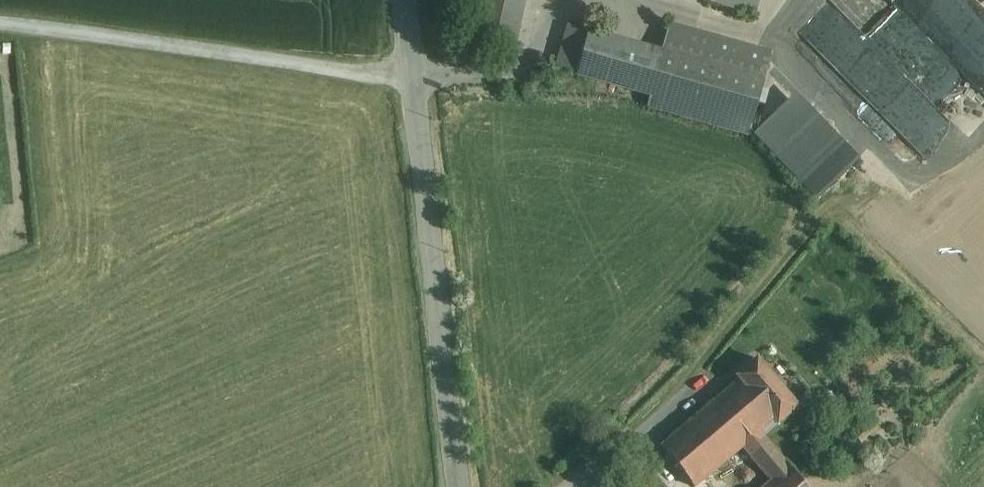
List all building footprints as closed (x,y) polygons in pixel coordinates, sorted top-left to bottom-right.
[(468,39),(514,49),(525,0),(477,0),(468,39)] [(722,8),(755,17),(760,0),(725,0),(722,8)] [(897,5),(897,11),(881,28),(852,1),(851,18),(832,0),(830,0),(822,8),(858,42),(874,42),(905,72),(906,51),(924,52),(924,44),(915,36),(920,31),(933,32),(933,50),(939,43),(946,44),(954,35),(974,36),(983,26),(983,22),(975,21),(976,0),(892,0),(897,5)] [(771,52),(672,24),(664,52),(663,52),(662,58),(762,86),(771,52)] [(663,52),(569,25),(556,70),(651,97),(662,58),(663,52)] [(762,86),(662,58),(651,97),(752,125),(762,87),(762,86)] [(797,95),(756,136),(817,198),(858,158),(797,95)] [(797,408),(757,360),(737,377),(740,381),(774,421),(777,425),(797,408)] [(661,447),(694,486),(718,486),(721,484),(712,474),(742,448),(759,434),(774,421),(740,381),(661,447)] [(788,466),(759,434),(742,448),(770,481),(788,466)] [(788,466),(770,481),(763,486),(805,486),(788,466)]
